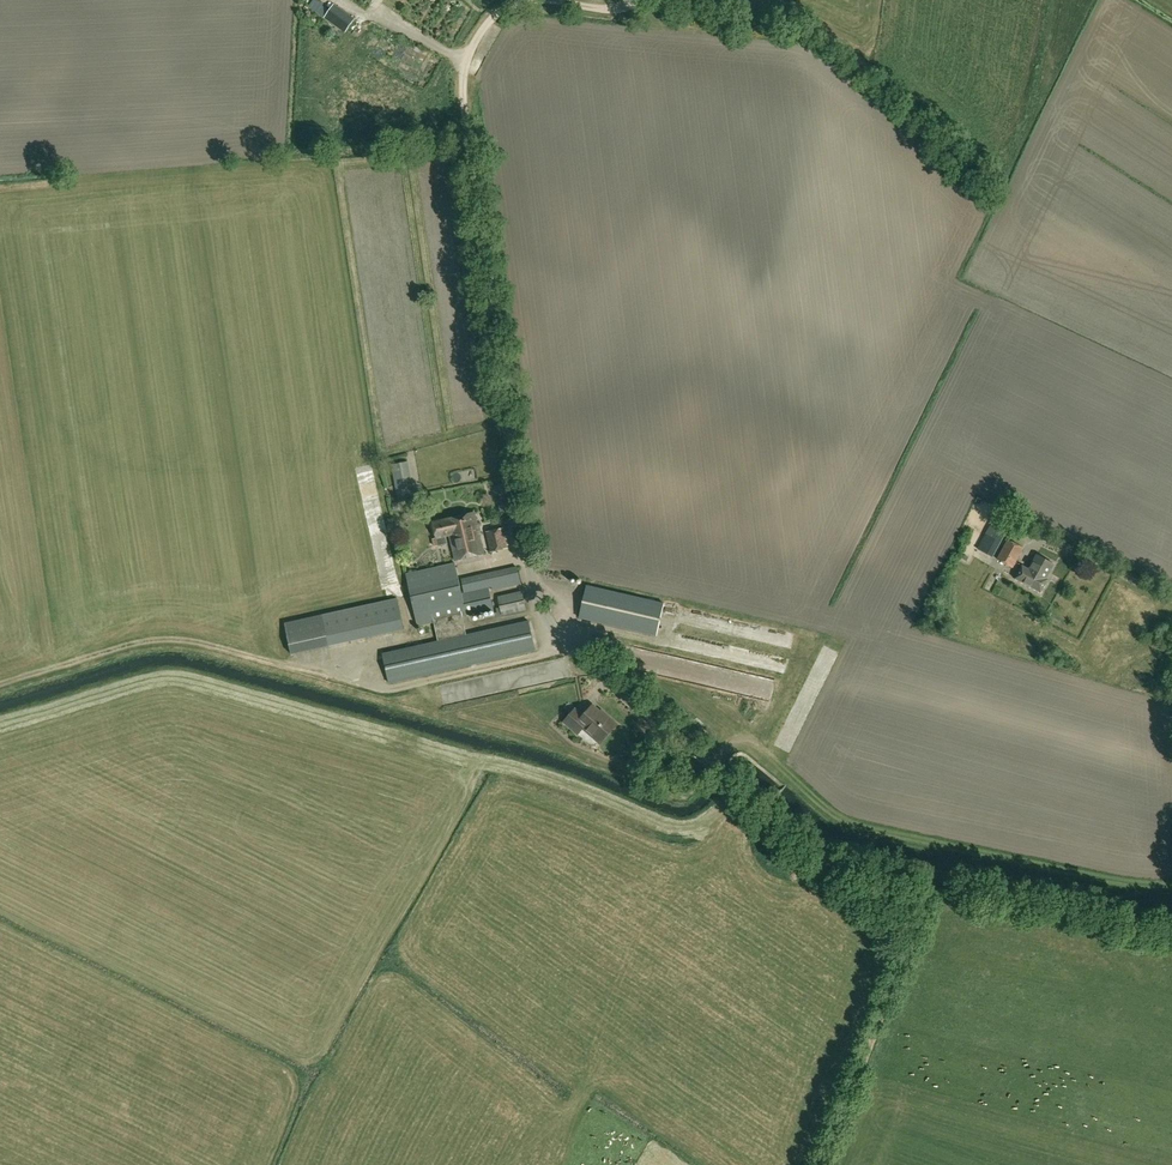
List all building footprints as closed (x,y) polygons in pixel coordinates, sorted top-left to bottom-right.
[(334,5),(325,18),(346,33),(355,20),(334,5)] [(393,466),(399,501),(416,498),(410,463),(393,466)] [(481,474),(466,475),(466,485),(482,485),(481,474)] [(503,500),(506,517),(514,515),(510,499),(503,500)] [(477,513),(448,519),(434,521),(439,545),(448,543),(447,536),(451,535),(456,560),(485,555),(477,513)] [(372,521),(377,541),(388,538),(384,519),(372,521)] [(992,556),(1008,528),(993,521),(977,552),(981,554),(983,552),(992,556)] [(508,550),(504,528),(487,532),(492,553),(508,550)] [(1013,568),(1024,548),(1008,540),(998,559),(1013,568)] [(1046,578),(1053,564),(1037,556),(1030,570),(1022,566),(1016,579),(1041,592),(1048,580),(1046,578)] [(494,610),(490,592),(490,588),(492,588),(493,591),(521,585),(518,567),(462,578),(465,593),(462,593),(456,564),(407,575),(418,626),(434,623),(438,642),(383,654),(390,683),(536,652),(529,622),(467,635),(463,617),(494,610)] [(579,618),(656,635),(664,603),(587,586),(579,618)] [(503,616),(527,611),(523,593),(499,598),(503,616)] [(341,612),(289,621),(294,652),(344,643),(343,640),(407,629),(403,604),(341,615),(341,612)] [(721,692),(750,699),(754,684),(724,677),(721,692)] [(584,728),(602,743),(617,726),(606,716),(605,717),(593,707),(584,718),(576,710),(565,723),(578,734),(584,728)] [(688,783),(681,790),(687,795),(694,788),(688,783)]
